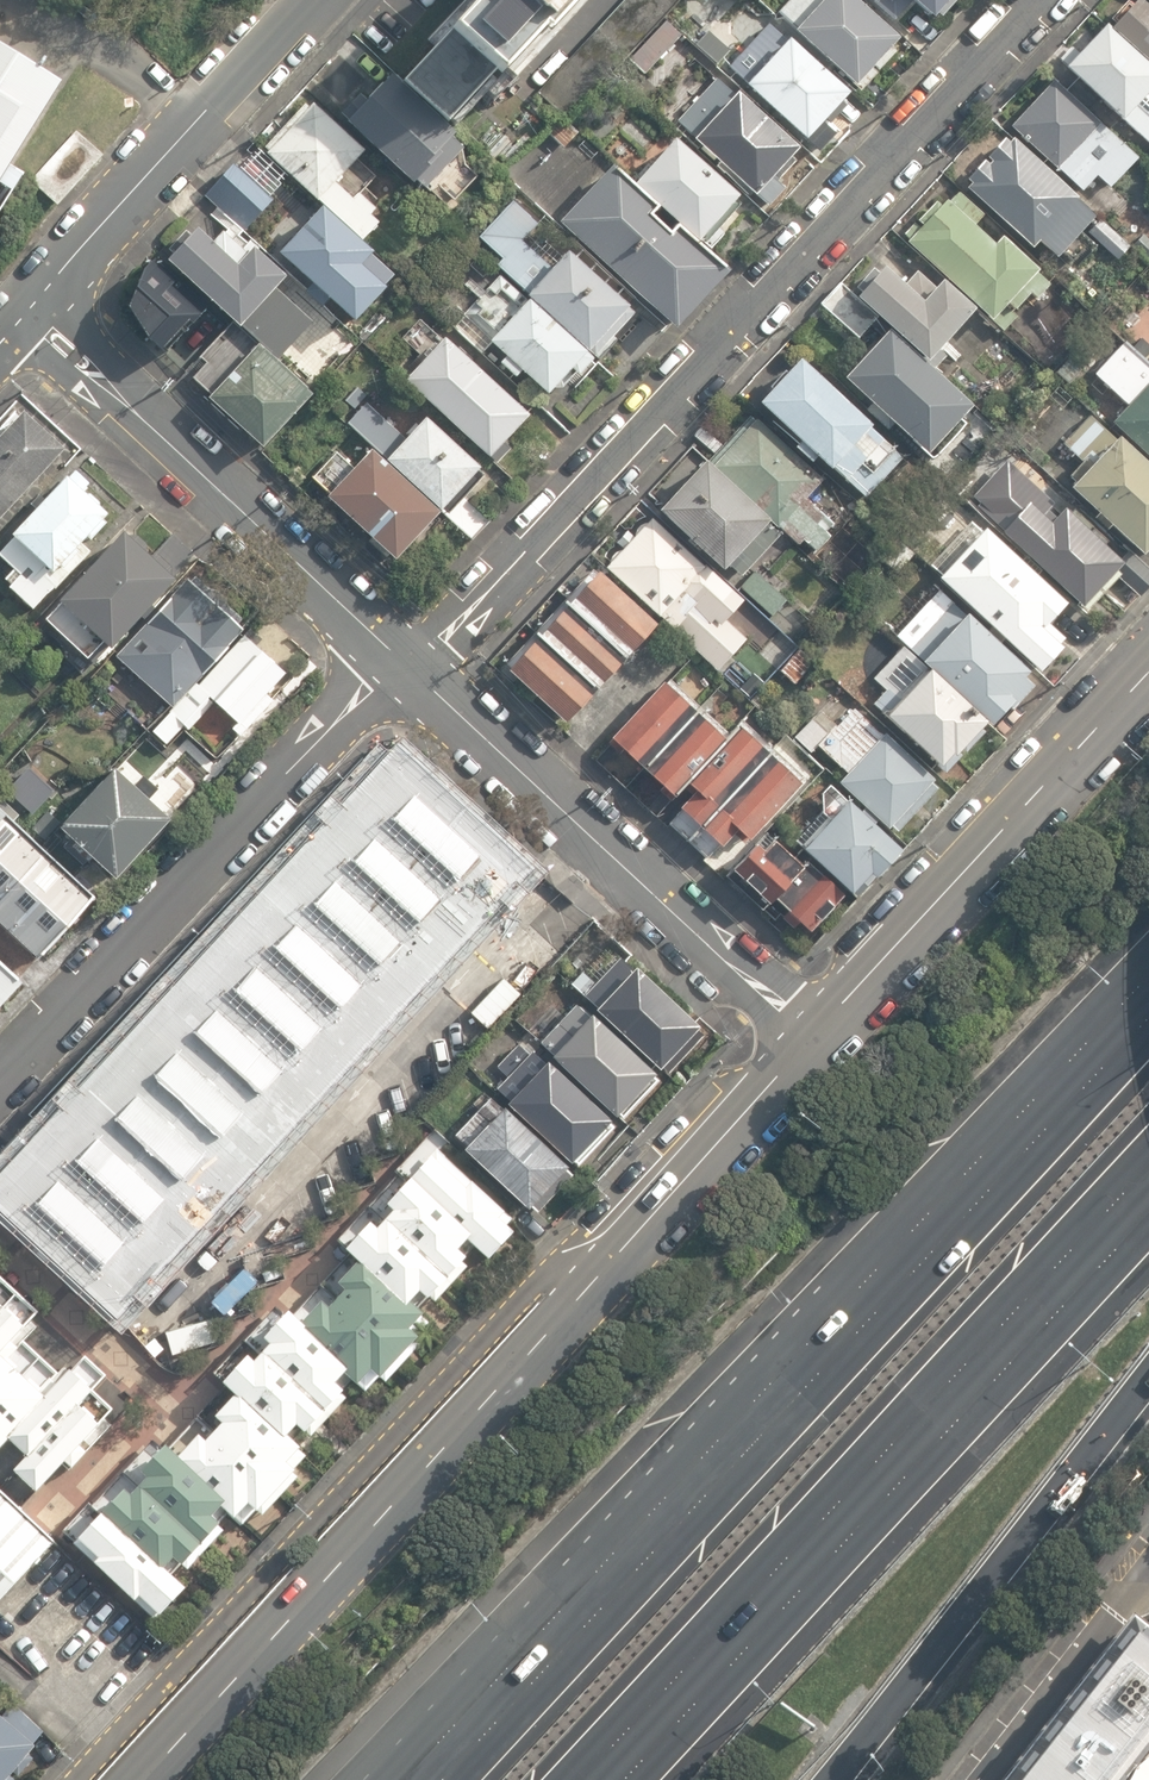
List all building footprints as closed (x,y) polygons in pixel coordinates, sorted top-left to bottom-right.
[(429,39),(439,48),(406,83),(452,126),(497,78),(509,90),(549,47),(554,53),(585,19),(581,15),(596,0),(466,0),(429,39)] [(868,93),(918,36),(888,9),(878,0),(832,0),(802,34),(868,93)] [(888,9),(895,0),(878,0),(888,9)] [(942,27),(966,0),(912,0),(942,27)] [(1138,4),(1113,33),(1148,66),(1148,14),(1138,4)] [(1072,52),(1060,65),(1067,71),(1062,78),(1125,135),(1129,131),(1148,149),(1148,73),(1101,30),(1077,57),(1072,52)] [(800,35),(775,63),(777,106),(818,142),(863,92),(800,35)] [(3,181),(17,189),(28,172),(15,163),(69,79),(0,38),(0,186),(3,181)] [(358,123),(426,183),(466,138),(452,126),(406,83),(399,77),(358,123)] [(1050,80),(1006,129),(1083,199),(1098,182),(1111,195),(1140,162),(1050,80)] [(789,174),(814,147),(751,90),(702,145),(756,194),(765,202),(769,204),(773,204),(778,204),(782,203),(786,201),(789,198),(791,194),(793,190),(793,185),(792,181),(791,177),(789,174)] [(267,148),(373,242),(393,220),(346,178),(374,147),(315,95),(267,148)] [(107,154),(76,126),(29,180),(60,207),(107,154)] [(754,196),(684,134),(646,177),(715,239),(754,196)] [(1010,140),(963,192),(1036,257),(1042,250),(1061,267),(1096,228),(1076,210),(1081,204),(1010,140)] [(249,239),(283,202),(239,163),(206,200),(249,239)] [(684,327),(737,267),(692,226),(688,230),(664,208),(667,204),(625,166),(572,226),(684,327)] [(1040,310),(1061,287),(1047,274),(1043,279),(1002,242),(1006,237),(956,193),(945,206),(939,200),(901,242),(995,326),(1008,311),(1017,320),(1033,303),(1040,310)] [(548,217),(523,194),(483,240),(604,348),(631,318),(636,322),(649,307),(581,246),(565,264),(532,235),(548,217)] [(410,279),(408,276),(332,207),(288,256),(365,324),(391,295),(393,296),(396,298),(399,298),(402,298),(406,296),(408,294),(410,292),(412,289),(412,285),(412,282),(410,279)] [(254,327),(300,275),(268,246),(250,266),(223,242),(229,235),(212,221),(178,259),(254,327)] [(177,355),(224,303),(169,254),(122,306),(177,355)] [(471,316),(459,330),(485,353),(497,340),(512,354),(511,356),(511,359),(512,362),(513,365),(514,368),(516,370),(519,371),(522,372),(525,373),(528,372),(529,372),(532,370),(561,396),(584,370),(591,377),(608,357),(539,295),(535,299),(502,269),(465,311),(471,316)] [(974,402),(889,329),(846,379),(929,453),(974,402)] [(504,457),(545,412),(456,332),(415,378),(504,457)] [(276,449),(326,394),(271,345),(262,355),(248,343),(235,358),(220,344),(192,374),(276,449)] [(1122,346),(1093,378),(1128,410),(1111,430),(1148,465),(1148,370),(1122,346)] [(903,455),(800,355),(755,406),(861,494),(903,455)] [(25,395),(0,424),(0,529),(6,534),(83,445),(25,395)] [(496,466),(435,412),(397,455),(457,509),(496,466)] [(1079,462),(1065,478),(1077,489),(1070,498),(1148,568),(1148,567),(1148,471),(1089,417),(1062,446),(1079,462)] [(408,562),(454,510),(386,449),(367,470),(340,445),(312,476),(408,562)] [(766,520),(701,463),(657,512),(722,569),(766,520)] [(81,470),(0,557),(0,558),(13,571),(6,579),(42,612),(72,580),(68,576),(97,545),(93,542),(123,509),(81,470)] [(972,508),(1006,539),(1003,542),(1086,617),(1117,582),(1143,605),(1148,597),(1148,569),(1148,568),(1143,573),(1123,555),(1116,563),(1089,539),(1096,531),(1082,518),(1049,520),(1012,487),(996,505),(984,495),(972,508)] [(491,524),(468,503),(452,521),(475,542),(491,524)] [(725,592),(643,519),(599,567),(669,626),(686,610),(699,622),(725,592)] [(123,648),(187,573),(128,523),(48,618),(98,660),(115,640),(123,648)] [(986,531),(936,587),(1044,684),(1079,645),(1059,628),(1074,611),(986,531)] [(758,570),(740,590),(775,620),(792,600),(758,570)] [(570,737),(665,631),(600,572),(505,678),(570,737)] [(242,626),(194,580),(121,657),(168,703),(242,626)] [(892,637),(901,645),(869,681),(882,692),(869,706),(949,778),(990,732),(996,737),(1044,684),(936,587),(892,637)] [(247,624),(154,724),(173,741),(212,700),(235,722),(229,728),(242,739),(302,675),(247,624)] [(682,814),(678,818),(724,859),(738,843),(746,851),(807,783),(743,726),(732,739),(667,680),(607,747),(682,814)] [(855,710),(816,753),(845,779),(840,784),(897,836),(941,787),(855,710)] [(390,738),(0,1174),(0,1207),(125,1318),(532,864),(390,738)] [(174,814),(116,763),(64,823),(122,874),(174,814)] [(775,913),(807,942),(818,930),(820,931),(823,932),(827,933),(830,932),(833,931),(836,929),(838,926),(840,923),(840,919),(840,916),(838,913),(836,910),(844,901),(855,910),(875,887),(881,892),(911,858),(845,799),(795,854),(769,831),(725,879),(770,919),(775,913)] [(4,819),(0,824),(0,933),(38,970),(97,910),(4,819)] [(629,950),(589,993),(673,1073),(713,1030),(629,950)] [(30,999),(0,968),(0,1030),(30,999)] [(629,1119),(670,1076),(589,1000),(549,1043),(629,1119)] [(557,1055),(546,1044),(513,1078),(524,1089),(516,1098),(586,1165),(627,1121),(557,1055)] [(538,1209),(581,1164),(517,1104),(514,1108),(494,1090),(455,1131),(538,1209)] [(479,1261),(467,1250),(475,1242),(497,1262),(525,1233),(514,1223),(521,1216),(433,1133),(399,1169),(404,1174),(370,1210),(365,1205),(335,1236),(354,1254),(322,1288),(331,1296),(268,1363),(259,1355),(231,1385),(242,1395),(222,1417),(231,1425),(215,1442),(195,1423),(166,1454),(156,1444),(96,1508),(103,1515),(75,1545),(84,1553),(92,1545),(109,1562),(105,1567),(145,1605),(149,1601),(167,1618),(196,1587),(187,1578),(240,1521),(248,1528),(256,1519),(249,1513),(255,1507),(264,1515),(303,1473),(299,1469),(314,1453),(298,1437),(305,1430),(315,1439),(357,1395),(348,1386),(357,1377),(366,1385),(378,1373),(389,1383),(442,1326),(420,1304),(430,1293),(440,1302),(479,1261)] [(14,1458),(28,1471),(15,1484),(39,1507),(120,1421),(97,1399),(111,1385),(87,1362),(64,1386),(23,1346),(45,1323),(0,1279),(0,1472),(14,1458)] [(0,1500),(0,1594),(47,1544),(0,1500)] [(1129,1615),(1002,1779),(1126,1779),(1148,1750),(1148,1630),(1129,1615)] [(0,1723),(0,1779),(30,1779),(39,1769),(31,1762),(49,1742),(16,1711),(3,1726),(0,1723)]
